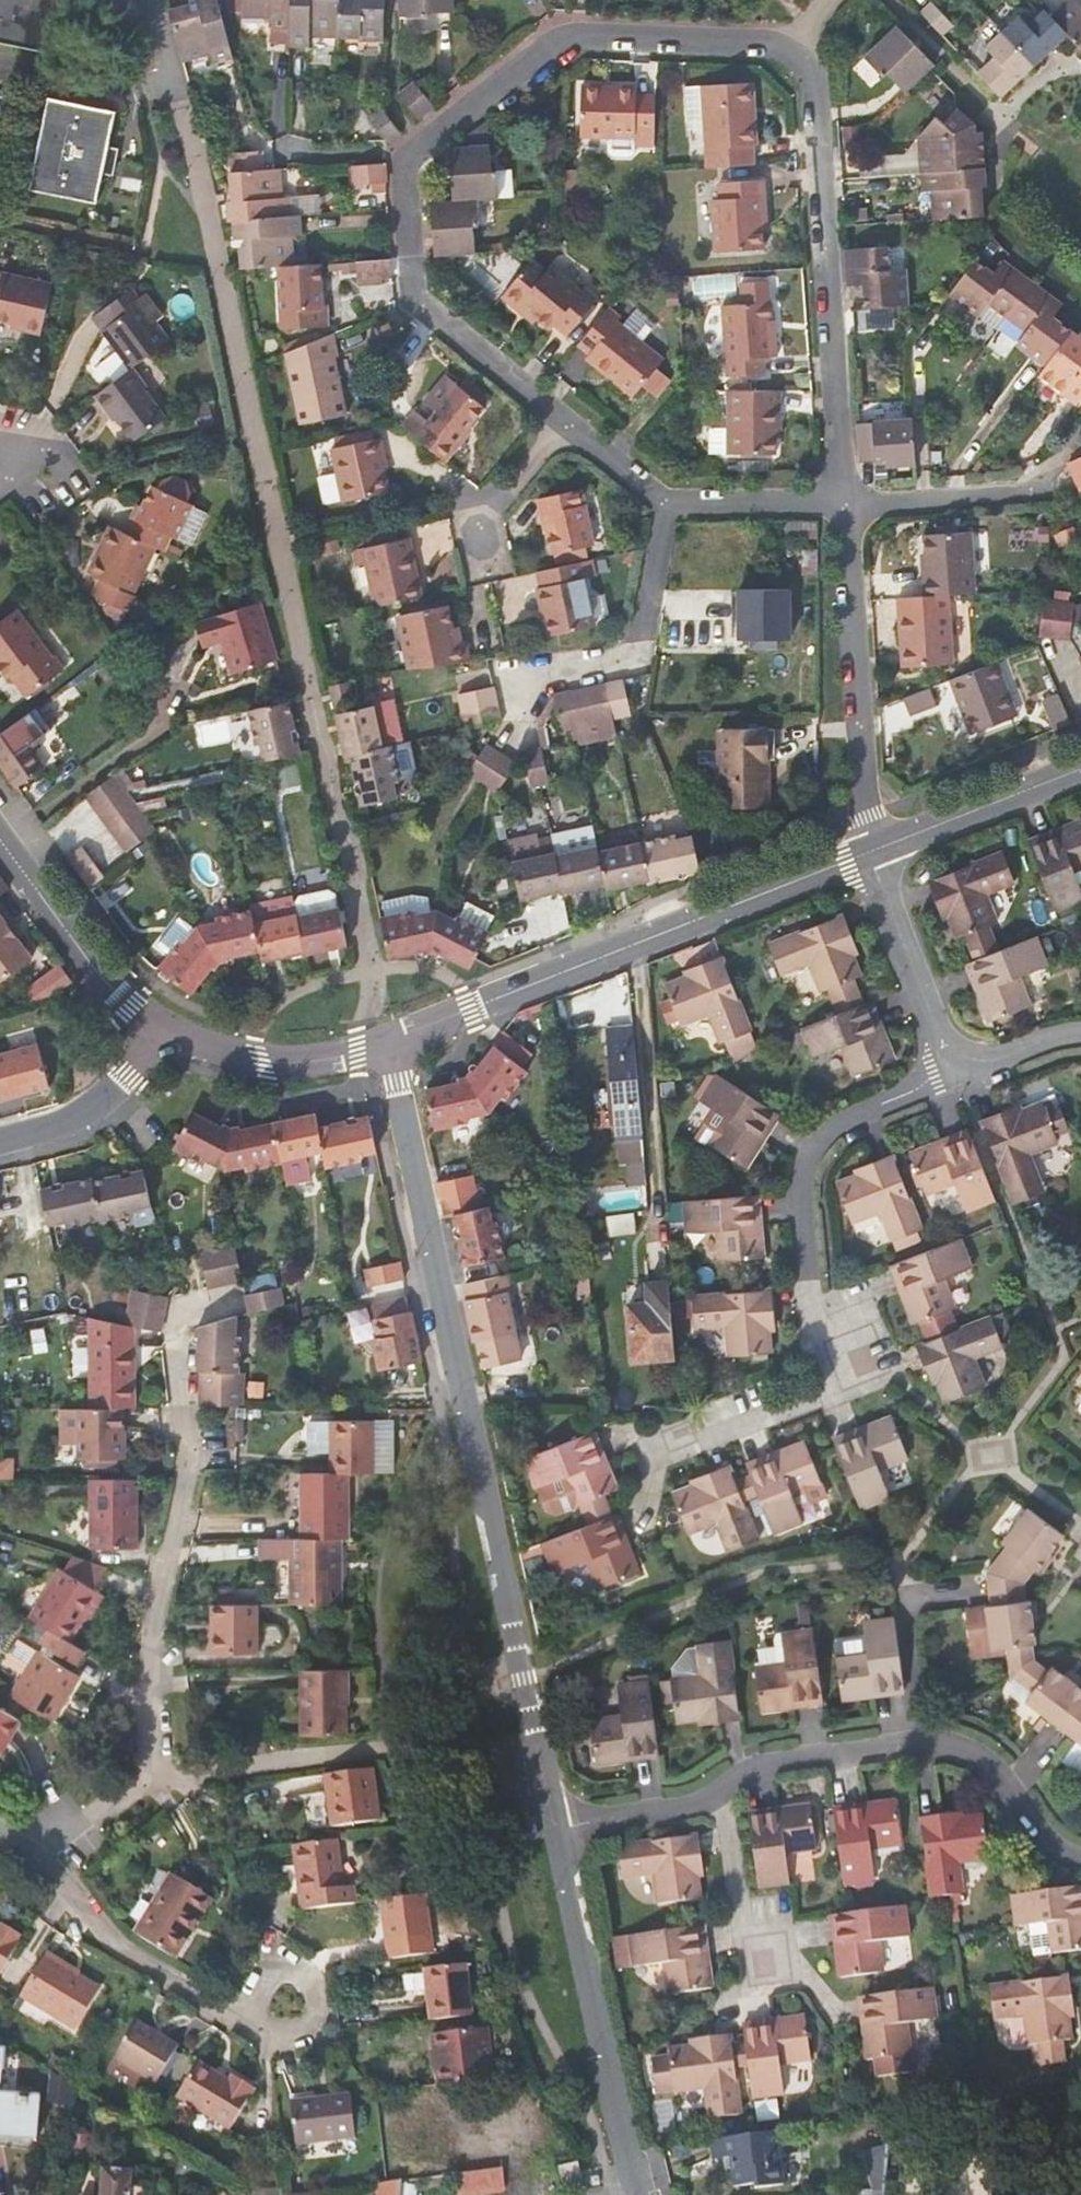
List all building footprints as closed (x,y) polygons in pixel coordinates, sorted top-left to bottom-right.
[(62,0),(0,0),(0,50),(62,64),(75,3),(62,0)] [(185,57),(211,49),(214,60),(234,55),(219,0),(196,0),(184,3),(172,7),(185,57)] [(292,23),(293,0),(244,0),(243,12),(271,13),(270,22),(292,23)] [(339,33),(340,0),(293,0),(292,23),(291,42),(310,43),(310,32),(339,33)] [(385,38),(386,0),(340,0),(339,33),(360,34),(361,37),(385,38)] [(454,9),(454,0),(401,0),(401,14),(427,15),(427,9),(454,9)] [(923,10),(944,31),(954,21),(935,0),(934,0),(923,10)] [(1052,14),(1068,31),(1080,44),(1080,0),(1067,0),(1052,14)] [(1020,14),(1005,29),(1036,61),(1068,31),(1052,14),(1047,8),(1029,24),(1020,14)] [(886,71),(905,90),(933,65),(935,62),(908,34),(898,23),(864,55),(883,74),(886,71)] [(998,54),(981,70),(1003,92),(1036,61),(1005,29),(989,44),(998,54)] [(420,75),(412,82),(427,101),(435,94),(420,75)] [(655,90),(634,90),(634,82),(581,81),(580,133),(633,135),(633,127),(654,127),(655,90)] [(705,125),(708,165),(755,161),(753,144),(760,143),(754,81),(687,85),(689,126),(705,125)] [(412,82),(399,92),(400,94),(416,116),(431,105),(427,101),(412,82)] [(117,120),(52,104),(32,195),(97,210),(103,183),(113,185),(119,157),(110,155),(117,120)] [(372,115),(390,138),(402,129),(384,105),(372,115)] [(917,132),(920,170),(922,170),(986,165),(984,138),(976,137),(975,121),(958,105),(942,119),(936,113),(917,132)] [(491,167),(489,116),(467,133),(467,143),(451,144),(452,172),(454,198),(476,196),(498,194),(497,167),(491,167)] [(232,169),(231,158),(213,139),(210,142),(215,149),(232,169)] [(230,155),(231,158),(232,169),(266,167),(265,153),(230,155)] [(387,158),(357,160),(359,176),(388,174),(387,158)] [(931,189),(932,216),(979,213),(984,213),(983,185),(987,184),(986,165),(922,170),(923,189),(931,189)] [(282,193),(280,166),(278,166),(266,167),(232,169),(234,194),(234,198),(229,198),(230,218),(235,217),(293,213),(292,193),(282,193)] [(761,214),(767,213),(764,176),(721,179),(723,195),(713,196),(717,250),(763,247),(762,226),(761,214)] [(478,223),(476,196),(454,198),(432,198),(434,227),(436,251),(475,249),(474,240),(473,224),(478,223)] [(866,207),(849,209),(849,220),(867,218),(866,207)] [(243,265),(280,262),(295,261),(293,233),(303,232),(301,212),(293,213),(235,217),(236,237),(241,237),(243,265)] [(885,213),(886,220),(902,219),(901,212),(885,213)] [(497,239),(474,240),(475,249),(497,247),(497,239)] [(866,280),(867,304),(869,304),(892,303),(908,301),(902,241),(847,244),(849,268),(850,281),(866,280)] [(498,255),(497,247),(475,249),(475,256),(498,255)] [(105,261),(107,251),(97,249),(95,258),(105,261)] [(388,273),(394,273),(393,254),(361,257),(362,281),(388,279),(388,273)] [(546,270),(531,258),(503,293),(517,304),(520,301),(550,327),(555,322),(568,332),(597,296),(585,286),(582,289),(551,264),(546,270)] [(996,272),(977,258),(952,291),(1001,326),(1011,313),(1035,281),(1005,259),(996,272)] [(327,322),(323,259),(295,261),(280,262),(284,326),(327,322)] [(14,329),(16,324),(24,325),(24,332),(42,336),(54,286),(4,274),(2,282),(0,282),(0,326),(14,329)] [(770,328),(769,314),(769,299),(767,277),(739,280),(741,302),(722,303),(726,372),(765,369),(764,353),(777,352),(775,328),(770,328)] [(1063,301),(1035,281),(1011,313),(1030,327),(1020,341),(1048,362),(1072,330),(1053,316),(1063,301)] [(106,330),(105,331),(119,351),(101,363),(114,382),(132,369),(134,368),(170,341),(158,324),(141,301),(134,290),(107,309),(97,316),(106,330)] [(164,319),(148,296),(141,301),(158,324),(164,319)] [(893,311),(892,303),(869,304),(870,313),(893,311)] [(635,391),(640,385),(649,392),(663,375),(654,367),(662,357),(616,319),(621,314),(608,304),(577,341),(589,352),(586,357),(608,375),(611,371),(635,391)] [(24,325),(16,324),(14,329),(24,332),(24,325)] [(284,339),(288,349),(314,338),(309,328),(284,339)] [(340,352),(335,330),(314,338),(288,349),(287,350),(302,423),(348,412),(335,354),(340,352)] [(1072,330),(1048,362),(1041,372),(1079,399),(1080,396),(1080,337),(1072,330)] [(399,361),(387,349),(380,358),(384,375),(399,361)] [(147,388),(134,368),(132,369),(97,395),(109,411),(112,410),(135,442),(167,419),(146,389),(147,388)] [(668,378),(663,375),(649,392),(654,396),(668,378)] [(454,444),(469,425),(486,405),(482,403),(462,386),(459,383),(457,386),(446,377),(438,376),(427,391),(428,400),(438,409),(428,421),(414,410),(403,424),(448,460),(458,448),(454,444)] [(729,379),(729,387),(753,387),(753,379),(729,379)] [(466,380),(462,386),(482,403),(488,397),(466,380)] [(776,404),(781,405),(781,387),(753,387),(729,387),(728,387),(729,423),(715,424),(716,451),(777,450),(777,434),(776,404)] [(198,401),(200,408),(214,405),(212,398),(198,401)] [(218,404),(214,405),(200,408),(204,425),(222,421),(218,404)] [(915,414),(861,418),(864,456),(888,454),(897,454),(897,460),(918,458),(915,414)] [(473,429),(469,425),(454,444),(458,448),(473,429)] [(336,437),(338,445),(377,437),(375,428),(336,437)] [(380,454),(387,453),(383,436),(377,437),(338,445),(332,447),(337,468),(317,473),(322,499),(342,494),(343,498),(388,489),(383,468),(380,454)] [(390,466),(387,453),(380,454),(383,468),(390,466)] [(1071,460),(1076,473),(1080,470),(1080,455),(1071,460)] [(140,521),(133,518),(127,533),(161,548),(167,551),(170,545),(173,539),(180,542),(182,540),(195,547),(210,515),(193,506),(197,498),(194,487),(176,479),(164,481),(160,491),(154,489),(147,505),(140,521)] [(535,499),(539,515),(543,514),(546,529),(551,553),(553,552),(587,545),(593,544),(580,489),(535,499)] [(141,503),(133,518),(140,521),(147,505),(141,503)] [(937,520),(937,528),(963,527),(962,519),(937,520)] [(1035,524),(1035,534),(1045,534),(1044,523),(1035,524)] [(112,526),(103,546),(108,550),(97,576),(107,581),(100,599),(135,615),(143,597),(138,595),(161,548),(127,533),(112,526)] [(972,526),(963,527),(937,528),(927,529),(928,547),(930,573),(924,574),(926,593),(950,591),(977,589),(972,526)] [(368,537),(370,543),(397,538),(394,531),(368,537)] [(397,538),(370,543),(351,547),(354,559),(364,557),(374,605),(420,595),(407,536),(397,538)] [(185,551),(170,545),(167,551),(182,558),(185,551)] [(588,553),(587,545),(553,552),(555,560),(588,553)] [(91,573),(97,576),(108,550),(103,546),(91,573)] [(535,586),(539,606),(545,605),(548,618),(551,636),(593,626),(583,578),(593,576),(589,559),(537,570),(540,585),(535,586)] [(791,575),(740,576),(741,627),(793,626),(791,575)] [(955,659),(950,591),(926,593),(900,595),(903,644),(912,644),(913,662),(955,659)] [(1075,608),(1076,601),(1044,597),(1040,633),(1073,636),(1073,622),(1075,608)] [(277,656),(260,599),(215,612),(233,669),(277,656)] [(542,619),(548,618),(545,605),(539,606),(542,619)] [(1,657),(13,673),(31,697),(58,676),(47,662),(56,656),(21,607),(0,623),(0,658),(1,657)] [(403,615),(409,667),(453,662),(469,660),(470,659),(468,639),(463,640),(456,640),(455,626),(452,608),(403,615)] [(461,626),(455,626),(456,640),(463,640),(461,626)] [(905,663),(913,662),(912,644),(903,644),(905,663)] [(67,670),(56,656),(47,662),(58,676),(67,670)] [(13,673),(1,657),(0,658),(0,666),(7,677),(13,673)] [(1010,691),(997,658),(952,676),(972,729),(1013,713),(1005,694),(1010,691)] [(470,667),(469,660),(453,662),(453,668),(470,667)] [(633,711),(627,677),(609,681),(616,715),(633,711)] [(332,684),(337,707),(356,703),(351,679),(332,684)] [(580,723),(616,715),(609,681),(572,690),(580,723)] [(463,691),(467,708),(499,701),(494,684),(463,691)] [(935,697),(930,684),(903,694),(908,708),(935,697)] [(563,726),(572,724),(580,723),(572,690),(556,693),(563,726)] [(1063,699),(1060,692),(1045,699),(1049,706),(1063,699)] [(1072,718),(1063,699),(1049,706),(1058,727),(1074,721),(1072,718)] [(262,739),(267,757),(300,749),(295,723),(290,700),(249,709),(256,739),(262,739)] [(470,726),(503,719),(499,701),(467,708),(470,726)] [(376,704),(363,707),(338,712),(339,715),(347,753),(351,752),(394,743),(408,739),(400,707),(378,712),(376,704)] [(583,740),(619,732),(616,715),(580,723),(583,740)] [(11,723),(0,731),(0,765),(16,788),(44,767),(11,723)] [(779,725),(723,726),(724,806),(771,805),(770,757),(780,757),(779,725)] [(470,771),(485,781),(504,752),(489,742),(470,771)] [(401,778),(394,743),(351,752),(361,802),(399,794),(396,779),(401,778)] [(533,783),(540,782),(550,779),(542,744),(525,748),(533,783)] [(485,781),(499,790),(517,761),(504,752),(485,781)] [(124,789),(113,775),(86,796),(95,809),(124,789)] [(133,802),(125,790),(124,789),(95,809),(105,822),(133,802)] [(144,816),(133,802),(105,822),(116,837),(144,816)] [(155,832),(144,816),(116,837),(127,852),(143,841),(155,832)] [(1062,826),(1064,830),(1029,844),(1054,907),(1080,897),(1080,896),(1076,882),(1080,880),(1080,819),(1062,826)] [(1062,826),(1056,829),(1027,840),(1029,844),(1064,830),(1062,826)] [(520,896),(564,887),(556,851),(555,848),(542,851),(539,835),(538,830),(508,836),(520,896)] [(676,831),(642,838),(649,875),(650,879),(680,873),(702,869),(696,837),(695,833),(678,837),(676,831)] [(542,851),(555,848),(552,832),(539,835),(542,851)] [(642,838),(600,847),(607,879),(608,884),(649,875),(642,838)] [(599,842),(556,851),(564,887),(565,888),(607,879),(600,847),(599,842)] [(83,847),(67,858),(88,886),(104,874),(83,847)] [(1023,908),(1000,850),(959,866),(954,868),(968,906),(974,904),(982,924),(990,920),(1016,911),(1023,908)] [(10,888),(0,875),(0,895),(10,888)] [(378,898),(382,914),(391,956),(405,952),(421,947),(423,952),(431,949),(438,906),(416,910),(414,906),(411,891),(378,898)] [(33,957),(20,939),(10,925),(14,922),(0,903),(0,982),(33,957)] [(340,905),(298,914),(305,950),(306,951),(327,947),(342,944),(348,942),(340,905)] [(454,915),(438,906),(431,949),(440,955),(444,949),(453,956),(466,964),(473,954),(488,931),(457,912),(454,915)] [(217,922),(198,926),(220,959),(227,958),(227,955),(239,952),(260,947),(254,921),(251,908),(215,916),(217,922)] [(990,920),(1000,948),(1026,938),(1016,911),(990,920)] [(305,950),(298,914),(297,912),(254,921),(260,947),(263,958),(281,954),(305,950)] [(824,986),(853,976),(860,973),(851,952),(857,950),(842,912),(836,915),(817,922),(768,943),(779,970),(806,960),(819,989),(824,986)] [(14,922),(10,925),(20,939),(24,935),(14,922)] [(155,951),(166,959),(180,942),(183,944),(189,937),(174,926),(155,951)] [(180,942),(166,959),(159,968),(191,994),(196,987),(200,982),(212,966),(215,966),(220,959),(198,926),(189,937),(183,944),(180,942)] [(1010,984),(1005,986),(1015,1011),(1044,999),(1033,970),(1063,959),(1051,928),(1026,938),(1000,948),(996,949),(1010,984)] [(991,951),(1005,986),(1010,984),(996,949),(991,951)] [(719,1040),(749,1029),(722,960),(720,955),(703,961),(681,970),(684,976),(664,984),(679,1022),(707,1011),(719,1040)] [(65,963),(28,984),(37,1001),(74,980),(65,963)] [(616,1113),(641,1111),(630,974),(613,976),(616,1025),(610,1026),(616,1113)] [(824,986),(835,1012),(862,1001),(853,976),(824,986)] [(879,1036),(884,1034),(869,999),(865,1000),(879,1036)] [(850,1073),(884,1060),(893,1057),(884,1034),(879,1036),(865,1000),(862,1001),(835,1012),(830,1014),(804,1024),(797,1026),(809,1056),(838,1045),(850,1073)] [(528,1053),(500,1031),(489,1045),(492,1048),(482,1060),(472,1072),(468,1070),(462,1076),(486,1112),(498,1098),(501,1101),(524,1071),(518,1067),(528,1053)] [(0,1056),(0,1101),(42,1091),(31,1048),(0,1056)] [(754,1141),(775,1108),(717,1071),(699,1099),(725,1116),(709,1143),(744,1164),(757,1143),(754,1141)] [(465,1118),(486,1112),(462,1076),(454,1078),(454,1081),(438,1086),(424,1090),(432,1130),(431,1131),(466,1122),(465,1118)] [(612,1089),(595,1091),(597,1115),(614,1114),(612,1089)] [(1010,1191),(1039,1179),(1027,1151),(1056,1139),(1053,1132),(1066,1126),(1053,1094),(1020,1107),(1019,1103),(999,1111),(981,1118),(983,1122),(986,1131),(995,1154),(1010,1191)] [(757,1143),(761,1137),(778,1110),(775,1108),(754,1141),(757,1143)] [(208,1156),(228,1166),(233,1126),(226,1122),(224,1124),(210,1117),(194,1109),(176,1145),(206,1159),(208,1156)] [(376,1147),(381,1146),(373,1112),(368,1113),(376,1147)] [(283,1155),(325,1147),(320,1123),(317,1113),(291,1118),(275,1121),(283,1155)] [(363,1149),(376,1147),(368,1113),(343,1118),(320,1123),(325,1147),(328,1162),(363,1154),(363,1149)] [(283,1155),(275,1121),(253,1126),(242,1129),(240,1124),(233,1126),(228,1166),(247,1162),(249,1167),(284,1160),(283,1155)] [(631,1184),(647,1183),(647,1174),(643,1126),(627,1127),(631,1184)] [(940,1141),(929,1145),(931,1148),(969,1133),(967,1130),(940,1141)] [(931,1148),(929,1145),(908,1153),(924,1192),(952,1180),(965,1209),(994,1198),(979,1161),(970,1138),(969,1133),(931,1148)] [(915,1228),(921,1227),(894,1158),(892,1153),(874,1160),(855,1167),(857,1172),(836,1181),(851,1218),(879,1208),(891,1238),(915,1228)] [(142,1224),(161,1221),(152,1198),(146,1168),(95,1179),(103,1218),(104,1220),(140,1214),(142,1224)] [(67,1226),(103,1218),(95,1179),(95,1177),(43,1188),(51,1224),(66,1221),(67,1226)] [(440,1200),(472,1193),(468,1177),(437,1184),(440,1200)] [(1042,1188),(1039,1179),(1010,1191),(1013,1199),(1042,1188)] [(440,1200),(444,1218),(450,1217),(461,1267),(501,1258),(494,1224),(489,1225),(484,1207),(477,1209),(472,1193),(440,1200)] [(755,1230),(752,1193),(685,1198),(688,1231),(719,1227),(722,1258),(761,1254),(759,1230),(755,1230)] [(915,1228),(891,1238),(894,1245),(918,1236),(915,1228)] [(972,1267),(959,1237),(929,1248),(894,1262),(909,1297),(904,1299),(913,1323),(920,1321),(953,1308),(942,1278),(972,1267)] [(246,1277),(238,1243),(221,1247),(229,1281),(246,1277)] [(206,1250),(213,1284),(229,1281),(221,1247),(206,1250)] [(374,1280),(403,1274),(400,1256),(370,1262),(374,1280)] [(909,1297),(894,1262),(890,1263),(902,1294),(904,1299),(909,1297)] [(458,1283),(476,1365),(514,1356),(499,1289),(502,1288),(499,1274),(458,1283)] [(286,1303),(282,1284),(249,1291),(252,1309),(286,1303)] [(662,1360),(676,1359),(671,1296),(670,1284),(656,1285),(662,1360)] [(634,1362),(662,1360),(656,1285),(649,1286),(650,1307),(630,1308),(634,1362)] [(170,1295),(134,1287),(132,1304),(167,1312),(170,1295)] [(729,1352),(770,1349),(768,1327),(774,1327),(770,1287),(764,1287),(692,1294),(695,1326),(727,1322),(729,1352)] [(385,1368),(422,1361),(411,1310),(407,1293),(375,1300),(382,1334),(377,1335),(385,1368)] [(132,1304),(129,1322),(135,1323),(164,1329),(167,1312),(132,1304)] [(422,1361),(426,1360),(415,1309),(411,1310),(422,1361)] [(1007,1327),(1000,1310),(927,1339),(921,1342),(916,1344),(925,1365),(931,1381),(936,1379),(945,1401),(983,1385),(972,1356),(1002,1344),(1000,1339),(997,1331),(1007,1327)] [(239,1371),(242,1371),(243,1335),(240,1334),(240,1312),(199,1325),(198,1333),(202,1334),(201,1368),(204,1369),(203,1386),(206,1406),(234,1406),(244,1406),(245,1389),(239,1388),(239,1371)] [(130,1339),(135,1339),(135,1323),(129,1322),(91,1315),(92,1406),(125,1406),(136,1406),(135,1371),(131,1372),(130,1339)] [(997,1331),(1000,1339),(1010,1335),(1007,1327),(997,1331)] [(119,1430),(125,1429),(125,1406),(92,1406),(79,1406),(80,1456),(120,1456),(119,1430)] [(906,1454),(894,1423),(892,1416),(869,1424),(870,1428),(834,1443),(835,1446),(859,1506),(890,1494),(878,1466),(906,1454)] [(320,1421),(319,1471),(347,1471),(362,1471),(362,1420),(320,1421)] [(382,1420),(362,1420),(362,1471),(383,1471),(382,1420)] [(870,1428),(869,1424),(861,1427),(832,1439),(834,1443),(870,1428)] [(603,1469),(606,1467),(603,1458),(592,1430),(588,1432),(603,1469)] [(603,1493),(607,1491),(614,1488),(606,1467),(603,1469),(588,1432),(585,1433),(534,1452),(546,1482),(547,1481),(555,1504),(563,1507),(586,1499),(603,1493)] [(782,1453),(746,1467),(748,1471),(749,1474),(757,1493),(772,1532),(801,1521),(791,1491),(819,1480),(810,1457),(804,1441),(780,1450),(782,1453)] [(782,1453),(780,1450),(771,1454),(745,1464),(746,1467),(782,1453)] [(757,1538),(742,1499),(734,1480),(733,1477),(730,1470),(728,1464),(695,1477),(690,1479),(692,1484),(671,1492),(674,1501),(687,1531),(715,1520),(727,1549),(757,1538)] [(348,1537),(347,1471),(319,1471),(299,1471),(300,1537),(338,1537),(348,1537)] [(742,1499),(757,1493),(749,1474),(734,1480),(742,1499)] [(136,1544),(136,1476),(90,1477),(89,1544),(136,1544)] [(603,1493),(586,1499),(594,1520),(611,1514),(603,1493)] [(1035,1567),(1047,1550),(1061,1532),(1031,1509),(1004,1546),(1005,1549),(987,1572),(989,1585),(1021,1582),(1033,1566),(1035,1567)] [(625,1550),(628,1549),(619,1525),(614,1512),(611,1514),(625,1550)] [(636,1570),(628,1549),(625,1550),(611,1514),(594,1520),(545,1539),(557,1568),(586,1557),(597,1586),(636,1570)] [(339,1603),(338,1537),(300,1537),(258,1537),(258,1557),(289,1557),(289,1603),(339,1603)] [(557,1568),(545,1539),(540,1541),(552,1571),(557,1568)] [(1047,1550),(1035,1567),(1040,1571),(1053,1554),(1047,1550)] [(79,1558),(69,1573),(92,1587),(105,1566),(79,1558)] [(58,1567),(29,1615),(48,1627),(68,1639),(97,1590),(92,1587),(69,1573),(58,1567)] [(1008,1646),(1012,1671),(1033,1660),(1030,1642),(1034,1642),(1030,1618),(1027,1598),(1024,1598),(1021,1582),(989,1585),(991,1604),(985,1604),(992,1647),(1008,1646)] [(1027,1598),(1030,1618),(1037,1617),(1033,1597),(1027,1598)] [(257,1651),(256,1603),(214,1603),(215,1630),(210,1631),(211,1652),(257,1651)] [(865,1690),(902,1685),(893,1617),(863,1621),(864,1634),(851,1635),(849,1638),(838,1639),(836,1643),(837,1655),(836,1655),(842,1697),(865,1694),(865,1690)] [(785,1622),(786,1631),(808,1628),(807,1620),(785,1622)] [(74,1661),(82,1647),(68,1639),(48,1627),(40,1641),(74,1661)] [(783,1701),(822,1695),(812,1628),(808,1628),(786,1631),(779,1632),(775,1639),(776,1645),(759,1647),(761,1660),(758,1661),(758,1666),(756,1666),(762,1708),(784,1705),(783,1701)] [(698,1642),(698,1645),(688,1647),(675,1667),(676,1678),(673,1678),(678,1719),(698,1717),(699,1722),(719,1719),(738,1716),(737,1712),(727,1637),(698,1642)] [(22,1674),(11,1694),(52,1719),(79,1674),(37,1650),(20,1639),(5,1663),(22,1674)] [(1062,1674),(1050,1666),(1045,1669),(1033,1660),(1012,1671),(1012,1673),(1033,1688),(1024,1699),(1048,1718),(1062,1728),(1080,1702),(1080,1678),(1075,1673),(1069,1680),(1062,1674)] [(1069,1680),(1075,1673),(1067,1667),(1062,1674),(1069,1680)] [(300,1732),(300,1704),(300,1695),(304,1695),(304,1668),(258,1669),(258,1732),(300,1732)] [(617,1753),(657,1748),(647,1678),(614,1683),(618,1714),(590,1719),(596,1761),(618,1757),(617,1753)] [(865,1694),(873,1693),(903,1689),(902,1685),(865,1690),(865,1694)] [(784,1705),(791,1704),(822,1699),(822,1695),(783,1701),(784,1705)] [(1062,1728),(1074,1738),(1078,1740),(1062,1760),(1077,1771),(1080,1772),(1080,1771),(1080,1702),(1062,1728)] [(3,1736),(7,1738),(18,1718),(0,1707),(0,1741),(3,1736)] [(618,1757),(628,1756),(657,1751),(657,1748),(617,1753),(618,1757)] [(378,1818),(372,1767),(326,1773),(332,1825),(378,1818)] [(873,1808),(833,1813),(842,1886),(875,1881),(871,1849),(901,1845),(895,1800),(871,1804),(873,1808)] [(788,1811),(748,1816),(757,1886),(788,1882),(784,1852),(815,1848),(809,1804),(787,1807),(788,1811)] [(871,1804),(862,1806),(832,1809),(833,1813),(873,1808),(871,1804)] [(787,1807),(776,1809),(748,1812),(748,1816),(788,1811),(787,1807)] [(959,1813),(937,1815),(919,1818),(919,1823),(929,1896),(948,1894),(948,1896),(960,1894),(956,1861),(988,1858),(981,1815),(960,1818),(959,1813)] [(655,1903),(694,1898),(699,1897),(696,1875),(701,1874),(698,1851),(696,1834),(690,1835),(616,1845),(620,1877),(651,1873),(655,1903)] [(342,1885),(335,1838),(292,1844),(301,1910),(355,1902),(352,1884),(342,1885)] [(187,1930),(206,1897),(170,1876),(152,1905),(134,1895),(120,1918),(134,1935),(176,1961),(192,1933),(187,1930)] [(422,1885),(422,1892),(457,1887),(454,1881),(422,1885)] [(1053,1952),(1080,1948),(1080,1893),(1080,1885),(1049,1889),(1009,1894),(1014,1926),(1045,1921),(1051,1952),(1053,1952)] [(429,1953),(422,1892),(379,1898),(386,1958),(429,1953)] [(212,1901),(206,1897),(187,1930),(192,1933),(212,1901)] [(840,1956),(836,1957),(839,1977),(852,1975),(863,1973),(863,1975),(882,1972),(878,1942),(907,1938),(903,1905),(846,1912),(835,1914),(840,1956)] [(840,1956),(835,1914),(830,1915),(836,1957),(840,1956)] [(17,1944),(15,1941),(18,1934),(2,1925),(0,1927),(0,1973),(17,1944)] [(668,1992),(703,1987),(709,1987),(706,1965),(702,1965),(697,1925),(627,1934),(632,1966),(663,1961),(668,1992)] [(702,1965),(706,1965),(701,1925),(697,1925),(702,1965)] [(61,1960),(47,1952),(22,1993),(76,2026),(99,1987),(60,1963),(61,1960)] [(421,1969),(427,2019),(470,2014),(464,1964),(421,1969)] [(1073,2017),(1070,1994),(1069,1994),(1066,1976),(1063,1976),(1056,1977),(988,1986),(991,2017),(1028,2012),(1033,2044),(1037,2043),(1064,2040),(1072,2039),(1069,2017),(1073,2017)] [(868,2034),(863,2034),(866,2058),(909,2053),(905,2022),(935,2017),(931,1986),(866,1996),(862,1996),(868,2034)] [(868,2034),(862,1996),(858,1997),(863,2034),(868,2034)] [(810,2059),(804,2016),(779,2020),(779,2024),(742,2029),(743,2046),(746,2067),(751,2098),(782,2093),(779,2064),(810,2059)] [(779,2024),(779,2020),(773,2020),(741,2025),(742,2029),(779,2024)] [(176,2048),(133,2022),(112,2058),(154,2083),(176,2048)] [(438,2066),(440,2084),(493,2078),(487,2027),(430,2033),(433,2067),(438,2066)] [(739,2113),(733,2069),(730,2048),(729,2040),(728,2034),(723,2034),(709,2036),(688,2040),(688,2045),(667,2048),(669,2056),(651,2059),(654,2087),(672,2084),(673,2089),(704,2085),(709,2117),(739,2113)] [(1064,2040),(1037,2043),(1040,2063),(1067,2060),(1064,2040)] [(733,2069),(746,2067),(743,2046),(730,2048),(733,2069)] [(227,2082),(196,2063),(176,2097),(229,2130),(253,2090),(231,2077),(227,2082)] [(50,2097),(72,2099),(73,2085),(52,2072),(50,2097)] [(349,2093),(290,2100),(295,2143),(355,2137),(349,2093)] [(35,2154),(36,2137),(39,2100),(0,2097),(0,2152),(35,2154)] [(782,2163),(778,2131),(756,2134),(717,2139),(719,2156),(732,2154),(734,2165),(730,2166),(733,2187),(750,2184),(751,2189),(781,2185),(779,2163),(782,2163)] [(873,2183),(885,2181),(888,2145),(865,2151),(873,2183)] [(78,2194),(143,2194),(143,2179),(132,2177),(132,2160),(101,2159),(99,2194),(78,2194)] [(578,2163),(559,2166),(563,2186),(582,2182),(578,2163)] [(508,2167),(461,2168),(462,2194),(509,2192),(508,2167)] [(401,2180),(387,2182),(379,2183),(377,2194),(399,2194),(401,2180)] [(859,2189),(858,2194),(884,2194),(885,2185),(859,2189)]
